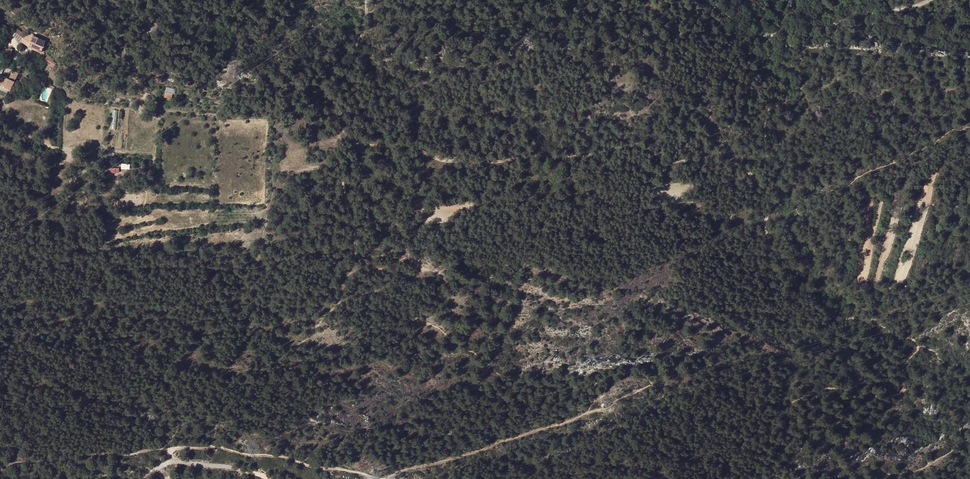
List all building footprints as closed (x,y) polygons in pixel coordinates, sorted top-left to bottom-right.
[(28,46),(32,48),(41,52),(46,41),(32,35),(31,34),(30,35),(27,33),(25,35),(17,30),(13,35),(21,41),(28,46)] [(54,60),(48,56),(44,62),(50,66),(54,60)] [(10,90),(18,73),(12,70),(4,87),(10,90)]
